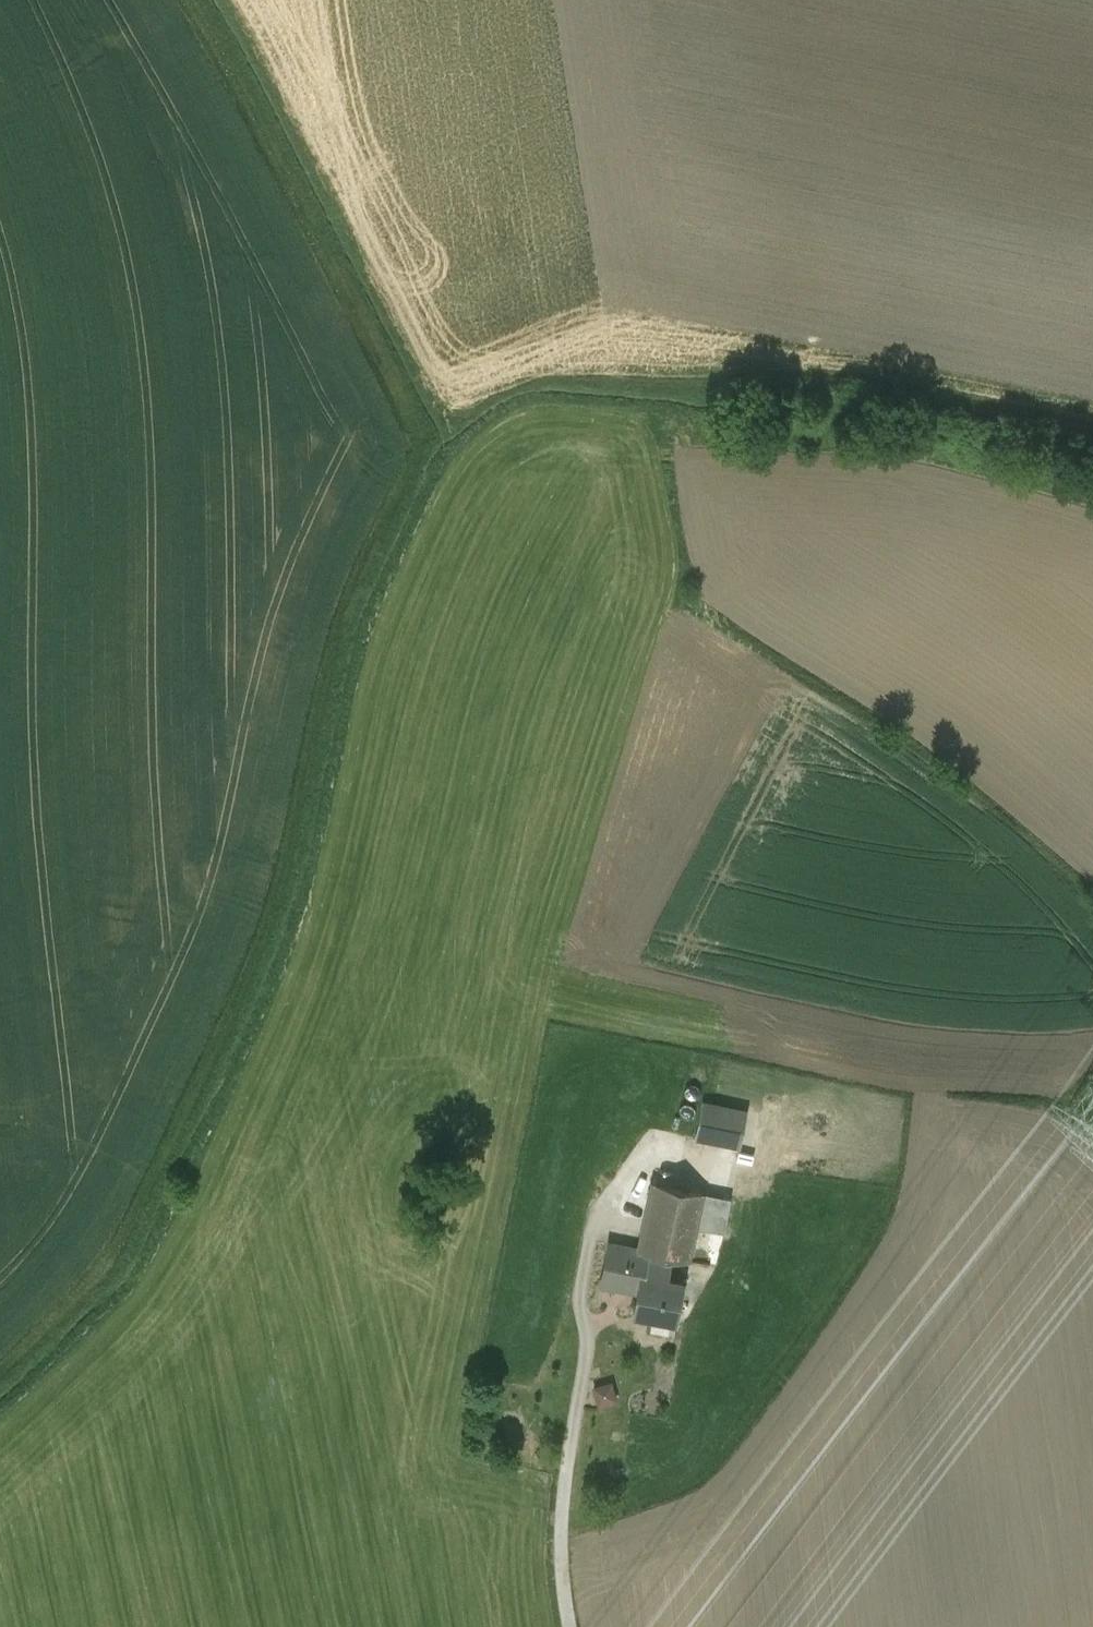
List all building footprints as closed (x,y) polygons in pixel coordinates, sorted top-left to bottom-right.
[(747,1110),(702,1101),(695,1137),(740,1146),(747,1110)] [(703,1191),(653,1181),(639,1249),(638,1249),(670,1255),(689,1259),(703,1191)] [(670,1255),(638,1249),(639,1249),(609,1243),(602,1280),(640,1287),(639,1291),(637,1291),(633,1311),(676,1319),(683,1282),(666,1278),(670,1255)] [(614,1377),(592,1382),(598,1404),(619,1399),(614,1377)]
